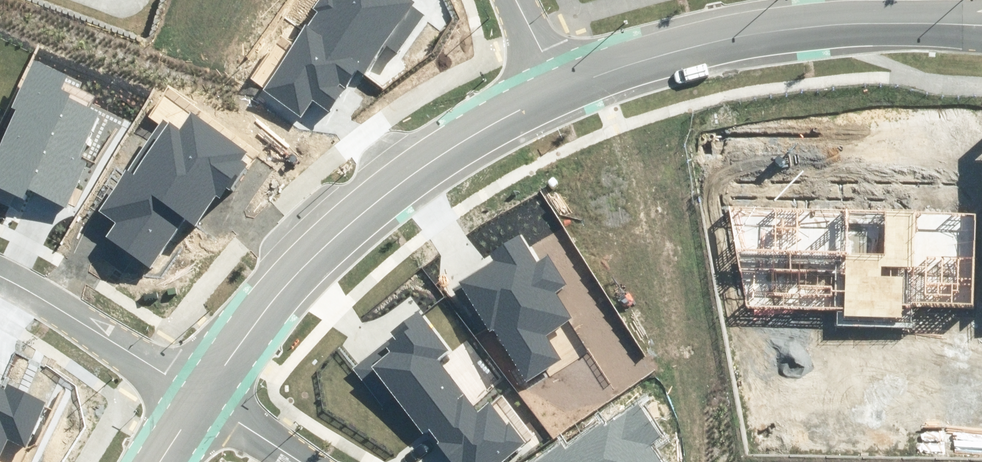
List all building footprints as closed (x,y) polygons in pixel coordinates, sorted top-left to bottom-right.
[(302,116),(313,100),(328,110),(356,67),(364,72),(381,46),(397,56),(424,14),(412,5),(415,1),(414,0),(319,0),(313,8),(319,12),(309,27),(306,25),(263,91),(302,116)] [(22,198),(26,190),(64,207),(85,162),(79,159),(101,113),(68,98),(71,93),(62,89),(68,77),(33,61),(11,108),(16,111),(0,145),(0,188),(22,198)] [(108,239),(151,268),(184,218),(196,226),(216,196),(220,199),(227,189),(229,191),(247,163),(241,159),(247,151),(190,113),(179,129),(163,118),(99,213),(117,225),(108,239)] [(971,303),(973,214),(726,208),(750,306),(835,307),(834,326),(911,328),(912,302),(971,303)] [(494,330),(527,382),(560,361),(544,336),(571,319),(554,291),(565,284),(548,257),(537,263),(519,234),(488,254),(492,261),(458,282),(490,332),(494,330)] [(526,446),(509,422),(505,426),(488,402),(476,411),(438,358),(448,351),(418,310),(388,331),(393,337),(351,367),(380,407),(394,396),(422,435),(431,429),(440,442),(437,444),(450,461),(503,461),(526,446)] [(7,440),(25,448),(47,402),(7,384),(5,390),(0,388),(0,456),(7,440)] [(651,446),(662,439),(638,404),(606,427),(602,422),(566,447),(562,442),(533,461),(662,461),(651,446)]
